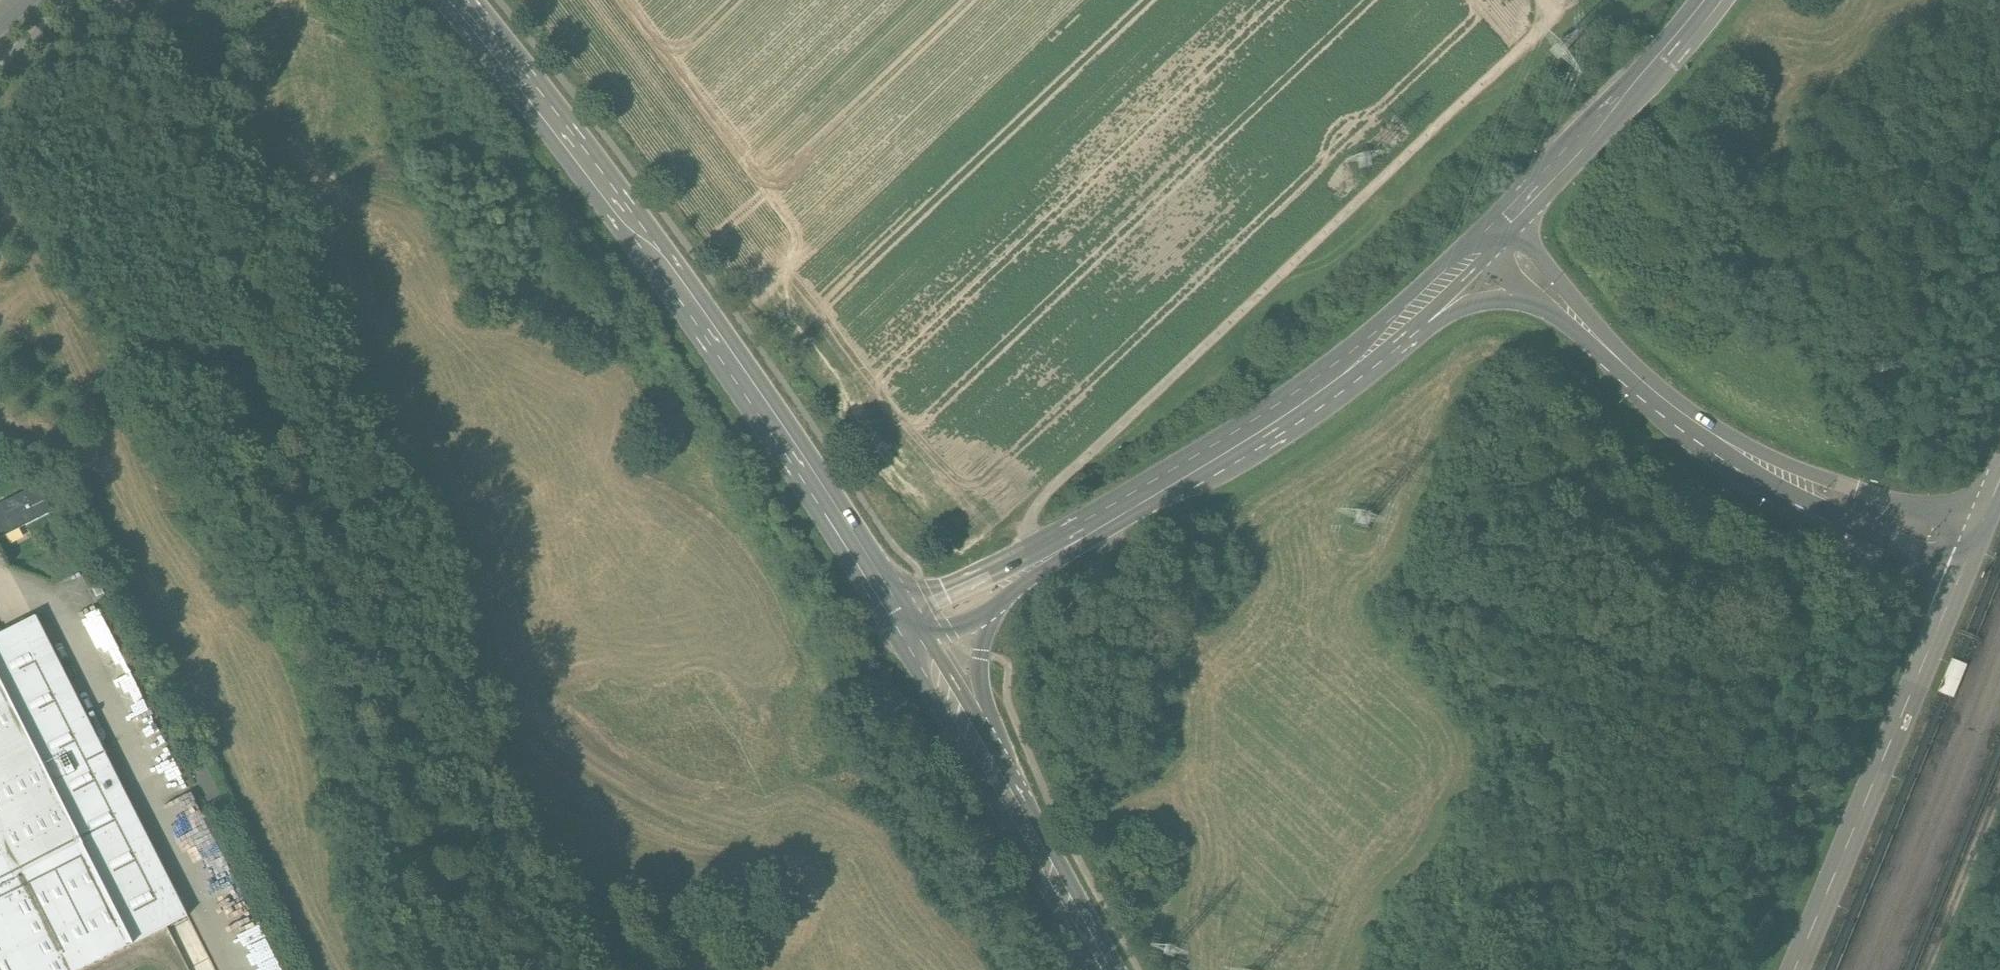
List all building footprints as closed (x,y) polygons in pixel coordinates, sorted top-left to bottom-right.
[(0,506),(0,538),(51,513),(39,487),(0,506)] [(187,918),(35,618),(0,636),(0,969),(84,969),(187,918)] [(137,669),(119,677),(131,703),(149,694),(137,669)] [(254,905),(232,918),(238,928),(260,915),(254,905)] [(238,938),(255,969),(290,969),(266,923),(238,938)]
